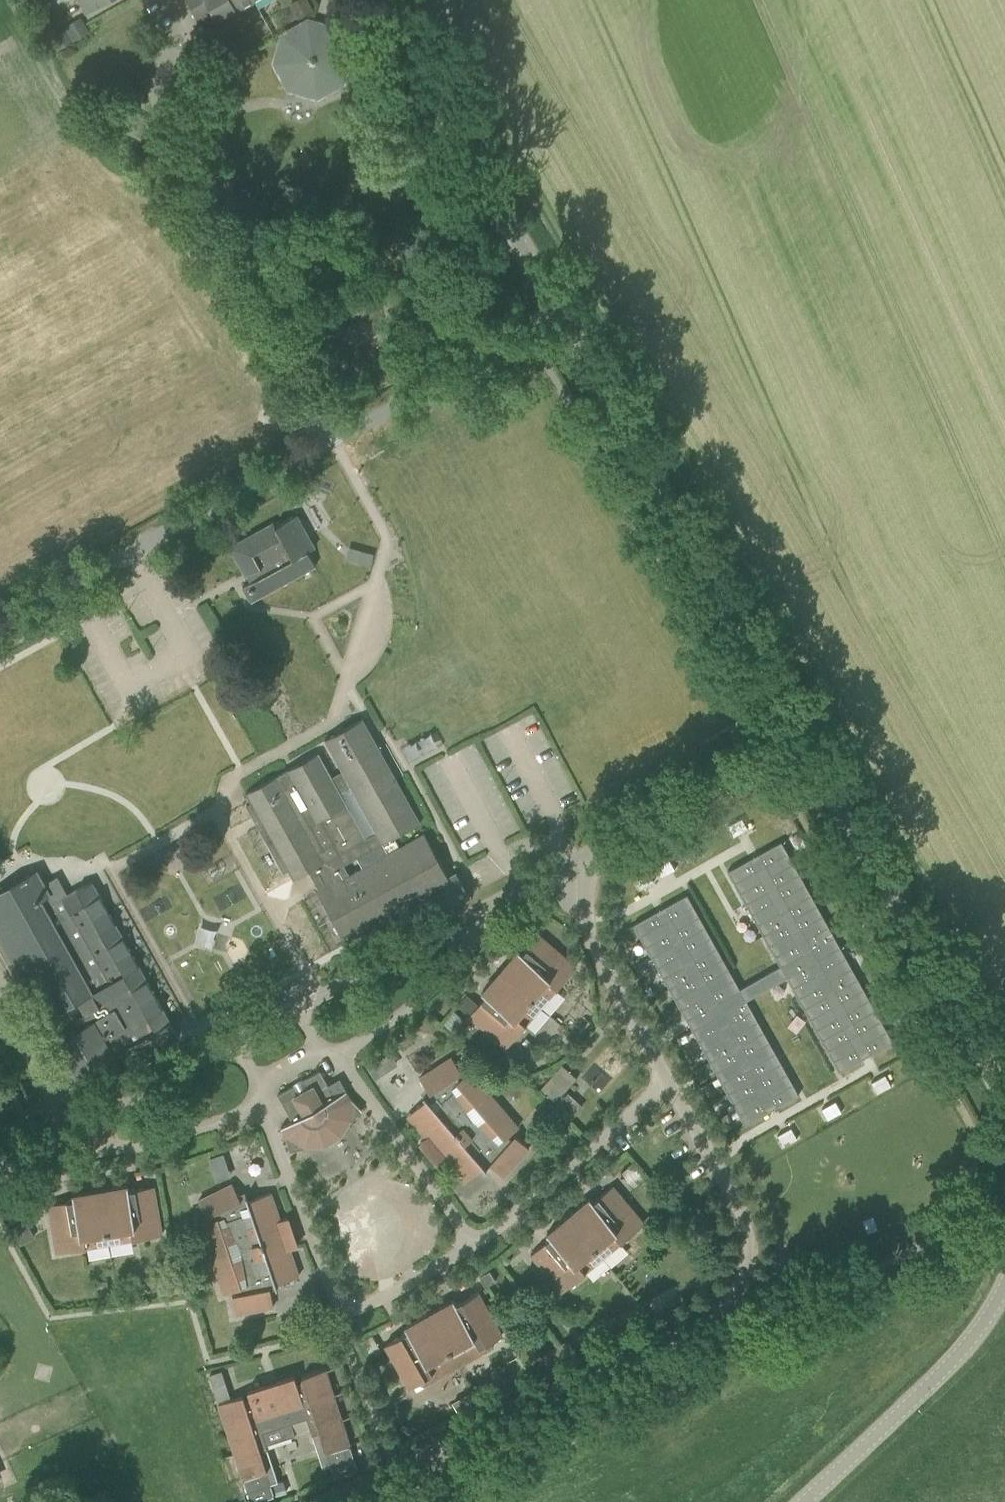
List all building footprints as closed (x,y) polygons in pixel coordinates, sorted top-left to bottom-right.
[(88,12),(108,0),(81,0),(88,12)] [(251,0),(188,0),(205,30),(219,22),(217,17),(235,7),(236,8),(251,0)] [(292,2),(300,16),(314,8),(309,0),(296,0),(292,2)] [(90,32),(85,24),(82,19),(69,26),(76,40),(90,32)] [(277,61),(290,87),(320,94),(339,78),(344,82),(343,81),(352,53),(337,28),(309,20),(284,34),(283,33),(283,34),(288,38),(277,61)] [(53,35),(60,49),(74,41),(67,27),(53,35)] [(224,40),(231,54),(245,46),(237,32),(224,40)] [(452,341),(446,331),(444,327),(432,334),(440,348),(452,341)] [(310,534),(308,535),(297,514),(276,525),(274,522),(230,546),(242,567),(241,567),(245,575),(247,574),(250,580),(242,584),(251,601),(317,565),(309,550),(316,545),(310,534)] [(360,550),(357,561),(368,565),(371,553),(360,550)] [(363,718),(325,739),(342,770),(332,776),(319,752),(246,792),(251,802),(247,804),(254,817),(259,814),(263,822),(258,825),(284,871),(285,871),(284,869),(288,867),(294,878),(309,869),(320,889),(318,891),(347,943),(453,884),(424,832),(399,845),(394,836),(421,821),(363,718)] [(734,836),(748,828),(742,817),(728,825),(734,836)] [(781,965),(760,976),(764,982),(784,971),(837,940),(782,841),(728,870),(781,965)] [(675,868),(669,857),(655,865),(662,876),(675,868)] [(38,870),(0,891),(0,942),(25,987),(29,985),(46,1017),(78,1000),(85,1013),(74,1019),(79,1027),(55,1040),(82,1090),(179,1036),(92,880),(68,894),(58,876),(44,884),(37,871),(38,871),(38,870)] [(641,888),(654,881),(648,870),(635,878),(641,888)] [(688,893),(634,924),(690,1024),(764,982),(760,976),(740,988),(688,893)] [(523,953),(519,950),(501,970),(543,1005),(576,966),(539,934),(523,953)] [(894,1041),(837,940),(784,971),(764,982),(767,988),(787,977),(840,1071),(894,1041)] [(543,1005),(501,970),(482,992),(486,996),(470,1015),(507,1047),(543,1005)] [(747,1000),(767,988),(764,982),(690,1024),(746,1124),(800,1094),(747,1000)] [(458,1001),(469,1010),(478,1000),(467,991),(458,1001)] [(369,1065),(375,1076),(398,1062),(392,1052),(369,1065)] [(456,1076),(462,1072),(452,1056),(420,1077),(429,1091),(424,1095),(423,1096),(426,1099),(408,1115),(426,1136),(421,1141),(430,1152),(494,1098),(470,1070),(459,1080),(456,1076)] [(557,1099),(576,1073),(561,1063),(542,1089),(557,1099)] [(293,1120),(281,1127),(282,1128),(283,1127),(288,1135),(287,1136),(290,1150),(305,1147),(305,1145),(324,1145),(341,1135),(350,1119),(352,1120),(363,1109),(352,1099),(351,1099),(346,1091),(347,1090),(340,1078),(328,1084),(320,1070),(278,1094),(293,1120)] [(878,1093),(892,1085),(886,1074),(872,1082),(878,1093)] [(494,1098),(430,1152),(441,1165),(446,1160),(465,1182),(483,1166),(486,1169),(487,1168),(482,1162),(486,1159),(504,1175),(530,1147),(516,1134),(510,1140),(507,1137),(519,1127),(494,1098)] [(837,1100),(823,1107),(828,1118),(842,1110),(837,1100)] [(784,1146),(798,1138),(792,1127),(778,1135),(784,1146)] [(216,1217),(201,1222),(213,1257),(293,1230),(288,1216),(281,1219),(272,1192),(249,1199),(247,1195),(246,1195),(241,1198),(233,1183),(199,1200),(207,1217),(214,1213),(216,1217)] [(129,1190),(128,1185),(101,1189),(111,1243),(162,1234),(154,1185),(129,1190)] [(590,1197),(570,1214),(605,1256),(645,1223),(613,1185),(594,1201),(590,1197)] [(111,1243),(101,1189),(73,1194),(74,1199),(49,1204),(57,1252),(111,1243)] [(570,1214),(547,1233),(551,1237),(531,1253),(563,1291),(605,1256),(570,1214)] [(293,1230),(213,1257),(225,1293),(240,1288),(241,1292),(233,1294),(237,1312),(274,1305),(270,1281),(275,1280),(277,1287),(278,1287),(277,1283),(300,1275),(291,1248),(298,1245),(293,1230)] [(497,1280),(491,1269),(481,1275),(487,1286),(497,1280)] [(454,1299),(430,1312),(460,1365),(494,1345),(491,1340),(503,1334),(479,1291),(457,1303),(454,1299)] [(460,1365),(430,1312),(405,1326),(408,1331),(386,1343),(410,1386),(422,1380),(424,1385),(460,1365)] [(350,1443),(326,1368),(302,1376),(303,1380),(297,1382),(295,1374),(248,1389),(250,1397),(245,1399),(243,1395),(219,1403),(243,1478),(267,1470),(261,1450),(268,1448),(263,1431),(307,1417),(312,1434),(319,1431),(326,1451),(350,1443)] [(226,1382),(222,1370),(210,1374),(214,1386),(226,1382)] [(214,1388),(218,1399),(230,1395),(226,1384),(214,1388)]
